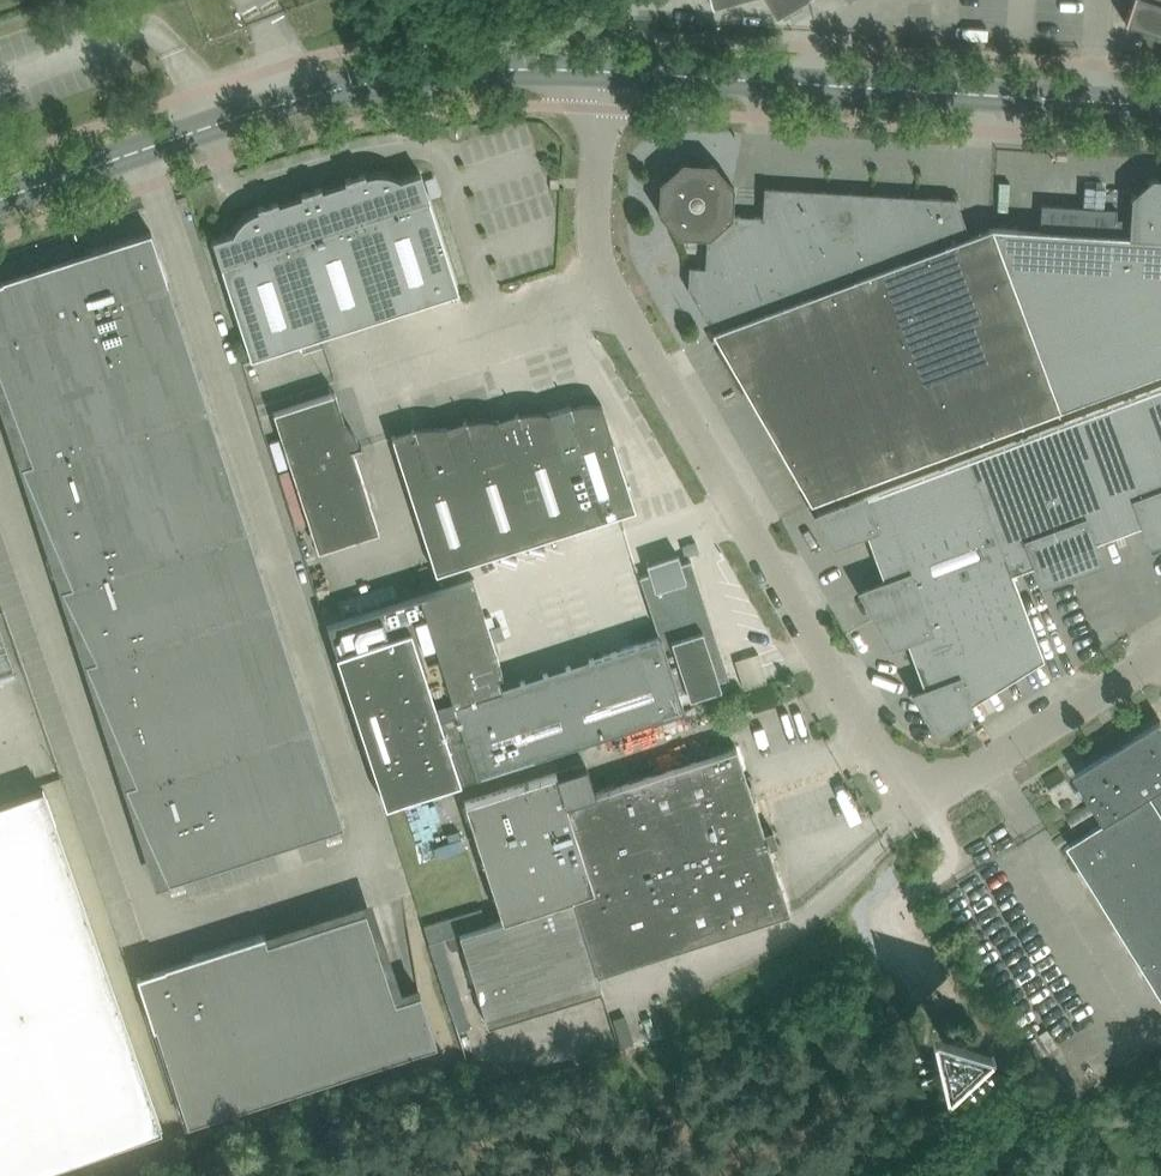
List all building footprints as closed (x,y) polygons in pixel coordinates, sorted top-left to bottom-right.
[(777,17),(782,14),(785,18),(788,17),(802,8),(800,4),(807,0),(767,0),(777,17)] [(1142,28),(1160,34),(1160,0),(1133,0),(1125,22),(1142,28)] [(660,182),(659,212),(679,235),(707,237),(705,268),(690,267),(688,289),(714,333),(728,328),(970,236),(956,199),(765,188),(763,217),(732,215),(734,186),(713,163),(683,162),(660,182)] [(365,173),(345,179),(346,182),(358,221),(388,314),(459,292),(429,198),(421,173),(401,180),(398,178),(396,177),(393,176),(390,175),(387,174),(383,173),(380,173),(376,173),(373,174),(369,175),(366,176),(365,173)] [(561,189),(562,181),(562,177),(549,176),(549,188),(561,189)] [(1160,237),(1160,177),(1152,177),(1131,195),(1130,219),(1116,218),(1117,209),(1042,204),(1040,230),(1160,237)] [(302,196),(279,204),(291,243),(321,336),(388,314),(358,221),(346,182),(322,190),(321,187),(301,193),(302,196)] [(233,233),(213,240),(221,265),(251,359),(321,336),(291,243),(279,204),(278,201),(258,207),(259,210),(255,211),(252,213),(249,214),(246,216),(243,219),(241,221),(238,224),(236,227),(234,230),(233,233)] [(728,328),(714,333),(762,417),(912,361),(946,451),(1060,409),(992,227),(970,236),(728,328)] [(1040,230),(992,227),(1060,409),(1160,371),(1160,237),(1040,230)] [(168,284),(152,232),(87,252),(0,281),(0,338),(168,284)] [(208,405),(168,284),(0,338),(0,375),(32,462),(208,405)] [(912,361),(762,417),(811,502),(946,451),(912,361)] [(1130,398),(1160,482),(1160,387),(1130,398)] [(362,445),(360,445),(354,432),(344,420),(335,392),(273,412),(308,523),(371,504),(353,449),(362,446),(362,445)] [(1130,398),(1076,418),(1119,533),(1145,523),(1151,541),(1160,537),(1160,482),(1130,398)] [(549,412),(585,526),(636,509),(602,405),(586,403),(571,406),(570,405),(569,405),(569,406),(550,412),(549,412)] [(248,528),(208,405),(32,462),(22,465),(72,585),(248,528)] [(497,420),(536,541),(585,526),(549,412),(550,412),(534,411),(519,413),(518,412),(517,413),(517,414),(498,420),(497,420)] [(445,428),(487,557),(536,541),(497,420),(498,420),(482,418),(467,421),(466,420),(465,420),(465,421),(446,428),(445,428)] [(1076,418),(1022,439),(1071,571),(1100,560),(1093,542),(1119,533),(1076,418)] [(413,429),(393,435),(392,436),(436,574),(487,557),(445,428),(446,428),(430,426),(415,429),(414,428),(413,428),(413,429)] [(989,514),(1009,568),(1011,573),(1012,573),(1037,563),(1043,581),(1071,571),(1022,439),(968,459),(989,514)] [(865,530),(875,556),(989,514),(968,459),(841,506),(818,514),(834,542),(865,530)] [(885,582),(862,590),(877,617),(1009,568),(989,514),(875,556),(885,582)] [(272,602),(248,528),(72,585),(62,588),(96,659),(272,602)] [(640,576),(659,637),(679,693),(687,690),(690,698),(721,688),(719,681),(729,677),(691,560),(681,563),(679,556),(656,563),(647,566),(650,573),(640,576)] [(904,638),(914,664),(1029,618),(1012,573),(1011,573),(1009,568),(877,617),(892,643),(904,638)] [(471,577),(327,624),(337,654),(386,806),(460,782),(439,717),(456,711),(453,703),(497,689),(493,676),(502,674),(471,577)] [(272,602),(96,659),(86,662),(136,782),(311,725),(272,602)] [(992,690),(1044,658),(1029,618),(914,664),(925,690),(915,693),(937,731),(965,714),(971,710),(969,704),(992,690)] [(456,711),(439,717),(460,782),(684,710),(679,693),(659,637),(497,689),(453,703),(456,711)] [(756,654),(732,662),(741,691),(765,684),(756,654)] [(1076,774),(1106,821),(1069,844),(1160,992),(1160,721),(1076,774)] [(344,826),(311,725),(136,782),(126,785),(169,882),(344,826)] [(593,889),(572,896),(597,974),(790,912),(769,848),(778,845),(773,829),(764,831),(737,747),(599,792),(566,803),(593,889)] [(467,800),(506,920),(573,898),(572,896),(593,889),(566,803),(599,792),(590,763),(558,773),(557,771),(467,800)] [(163,1130),(44,788),(0,804),(0,1175),(31,1175),(163,1130)] [(602,990),(597,974),(572,896),(573,898),(506,920),(460,935),(489,1026),(602,990)] [(265,934),(192,957),(137,975),(154,1027),(156,1026),(188,1125),(437,1044),(420,992),(396,1000),(366,910),(268,942),(265,934)] [(990,1026),(941,1031),(947,1091),(996,1086),(990,1026)]
